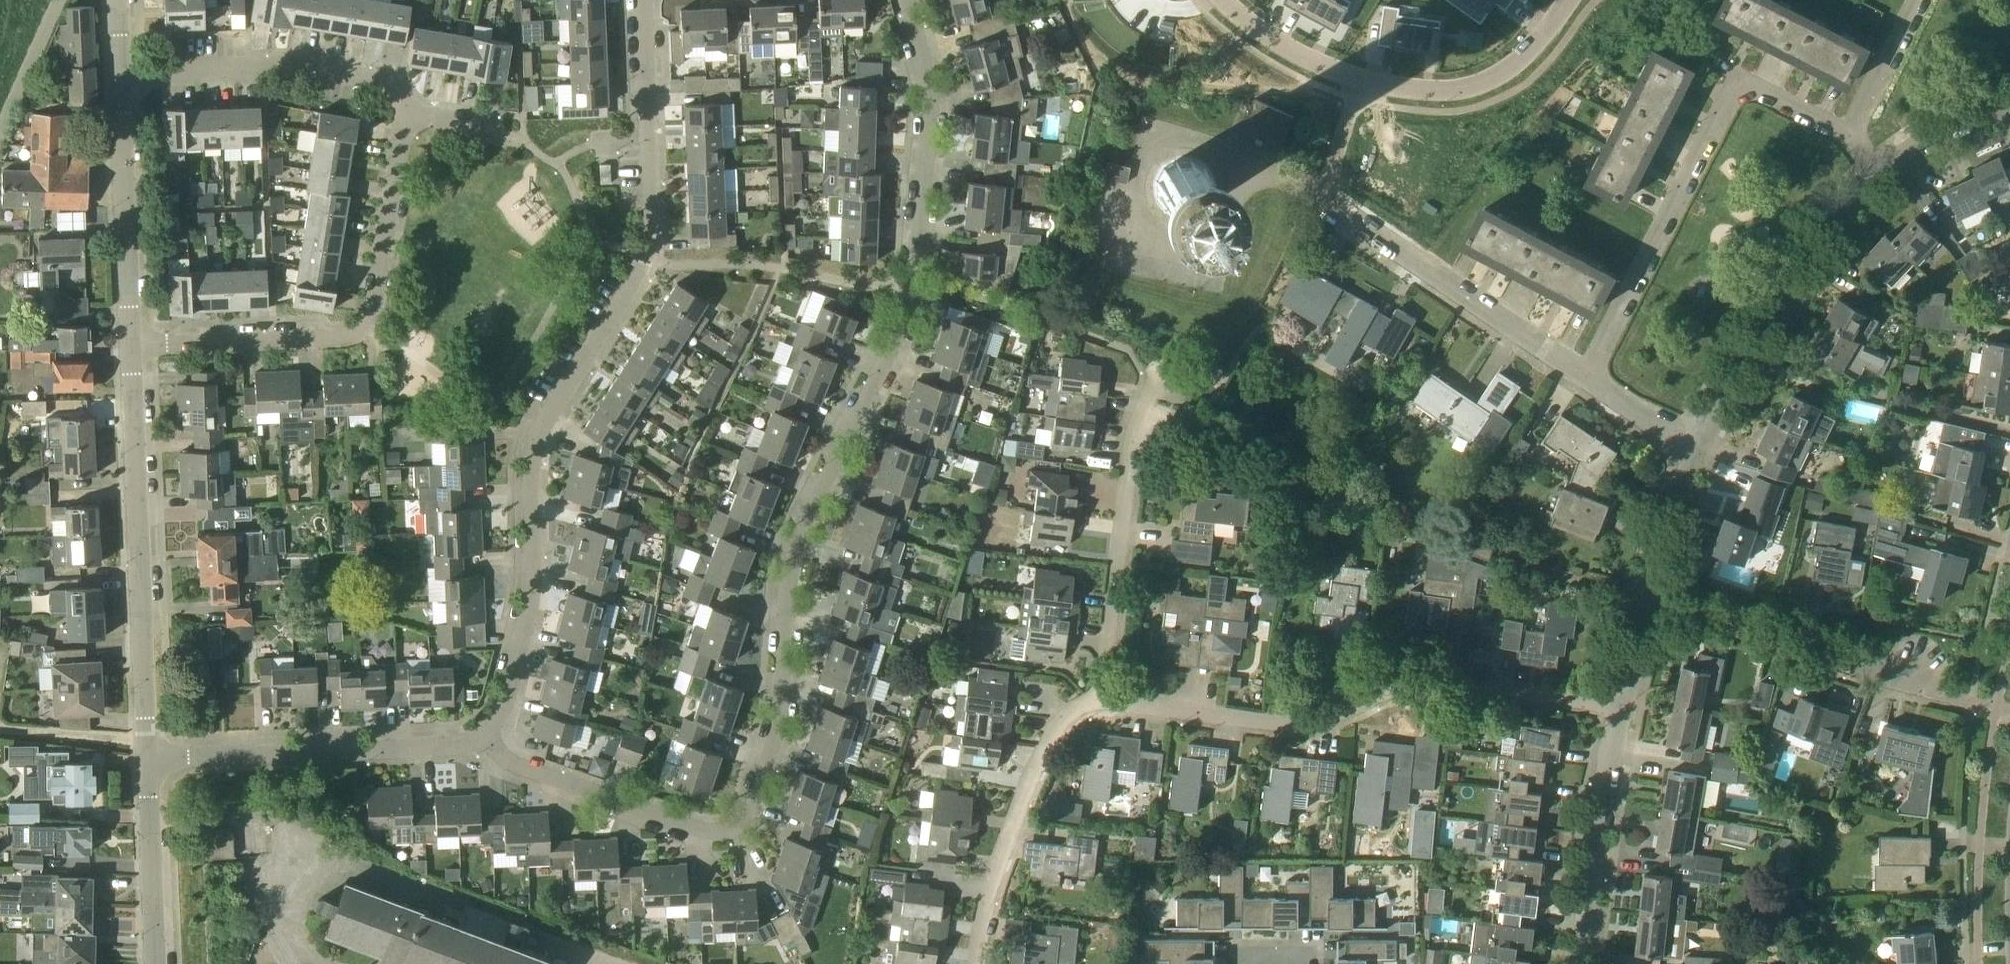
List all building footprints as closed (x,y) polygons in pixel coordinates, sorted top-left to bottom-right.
[(275,0),(255,0),(251,19),(271,22),(275,0)] [(294,0),(275,0),(271,22),(290,25),(294,0)] [(314,0),(294,0),(290,25),(291,26),(292,23),(310,26),(314,0)] [(333,0),(314,0),(310,26),(329,29),(333,0)] [(353,0),(333,0),(329,29),(348,32),(353,0)] [(372,0),(353,0),(348,32),(367,36),(372,0)] [(392,2),(380,0),(372,0),(367,36),(386,39),(392,2)] [(604,17),(603,0),(568,0),(569,18),(604,17)] [(822,79),(820,27),(842,26),(841,0),(819,0),(820,23),(807,24),(808,49),(810,80),(822,79)] [(842,26),(864,25),(863,0),(841,0),(842,26)] [(1004,24),(1001,12),(991,14),(987,0),(958,0),(951,2),(956,24),(976,19),(979,30),(1004,24)] [(1285,1),(1327,24),(1337,29),(1341,21),(1352,1),(1351,0),(1286,0),(1285,1)] [(1482,23),(1496,2),(1507,9),(1513,0),(1450,0),(1482,23)] [(1736,25),(1737,23),(1747,28),(1746,31),(1752,34),(1770,0),(1729,0),(1720,17),(1736,25)] [(1759,37),(1760,35),(1771,40),(1770,43),(1785,50),(1803,15),(1790,8),(1790,9),(1780,4),(1780,3),(1774,0),(1770,0),(1752,34),(1759,37)] [(392,2),(386,39),(405,42),(411,5),(392,2)] [(232,13),(245,13),(245,4),(232,5),(232,13)] [(808,49),(807,24),(795,24),(794,4),(772,5),(773,56),(796,55),(796,50),(808,49)] [(1385,4),(1379,44),(1427,51),(1437,52),(1439,43),(1442,20),(1420,16),(1419,22),(1399,19),(1399,14),(1400,7),(1385,4)] [(752,57),(773,56),(772,5),(750,6),(751,26),(738,27),(739,52),(752,52),(752,57)] [(69,68),(70,102),(96,101),(93,6),(68,6),(68,24),(62,24),(64,68),(69,68)] [(205,6),(165,8),(166,28),(205,26),(205,6)] [(522,20),(530,20),(530,7),(521,8),(522,20)] [(739,52),(738,27),(726,27),(726,7),(703,8),(705,43),(717,43),(718,46),(720,49),(723,51),(727,51),(727,53),(739,52)] [(692,44),(705,43),(703,8),(680,9),(681,30),(670,30),(671,62),(684,62),(684,53),(688,53),(692,49),(692,44)] [(1785,50),(1799,58),(1801,56),(1811,61),(1810,63),(1817,67),(1835,31),(1826,27),(1825,27),(1815,22),(1816,21),(1803,15),(1785,50)] [(570,40),(605,38),(604,17),(569,18),(570,40)] [(538,32),(531,33),(530,20),(522,20),(522,40),(538,40),(538,32)] [(968,69),(1018,56),(1023,54),(1015,21),(1004,24),(979,30),(982,42),(963,47),(968,69)] [(476,23),(474,33),(491,36),(493,26),(476,23)] [(428,66),(434,30),(414,26),(408,63),(428,66)] [(447,69),(453,33),(434,30),(428,66),(447,69)] [(1817,67),(1823,70),(1824,68),(1835,73),(1833,75),(1849,84),(1867,48),(1853,41),(1853,42),(1843,36),(1835,31),(1817,67)] [(466,75),(472,36),(453,33),(447,69),(465,72),(465,75),(466,75)] [(485,78),(491,39),(472,36),(466,75),(485,78)] [(571,61),(606,60),(605,38),(570,40),(571,61)] [(491,39),(485,78),(505,81),(511,42),(491,39)] [(523,63),(532,63),(532,50),(523,51),(523,63)] [(1676,102),(1679,96),(1676,95),(1682,84),(1684,86),(1692,70),(1656,52),(1649,65),(1650,66),(1645,76),(1644,75),(1640,84),(1676,102)] [(1023,97),(1018,79),(1024,77),(1018,56),(968,69),(974,91),(994,85),(997,100),(1023,97)] [(571,83),(607,81),(606,60),(571,61),(571,83)] [(857,73),(882,74),(883,62),(857,61),(857,73)] [(524,76),(533,76),(532,63),(523,63),(524,76)] [(882,86),(882,74),(857,73),(856,85),(841,85),(840,107),(875,109),(876,86),(882,86)] [(730,90),(729,78),(706,79),(706,75),(684,75),(685,92),(704,91),(730,90)] [(729,78),(730,90),(740,89),(740,77),(729,78)] [(607,81),(571,83),(572,105),(562,105),(563,118),(600,117),(600,104),(608,104),(607,81)] [(1659,134),(1667,120),(1664,118),(1670,108),(1672,109),(1676,102),(1640,84),(1635,93),(1636,93),(1631,103),(1630,103),(1623,116),(1659,134)] [(686,127),(721,125),(720,103),(730,103),(730,90),(704,91),(705,103),(685,104),(686,127)] [(974,135),(1009,138),(1020,139),(1022,124),(1036,119),(1038,96),(1023,97),(997,100),(996,115),(976,113),(974,135)] [(1255,98),(1239,136),(1255,143),(1258,136),(1264,139),(1261,146),(1278,153),(1295,116),(1255,98)] [(775,119),(784,118),(784,105),(775,106),(775,119)] [(802,106),(802,121),(814,122),(815,107),(802,106)] [(164,148),(184,147),(183,107),(163,108),(164,148)] [(203,146),(202,109),(184,110),(184,107),(183,107),(184,147),(203,146)] [(223,145),(242,145),(240,107),(221,108),(223,145)] [(240,107),(242,145),(262,144),(260,107),(240,107)] [(874,130),(875,109),(840,107),(825,107),(824,129),(839,129),(874,130)] [(203,146),(223,145),(221,108),(202,109),(203,146)] [(356,137),(359,118),(320,111),(317,131),(356,137)] [(66,149),(67,112),(33,112),(33,125),(33,145),(32,152),(47,152),(47,151),(53,151),(53,152),(66,153),(66,149)] [(1612,139),(1607,148),(1643,167),(1646,160),(1644,159),(1649,148),(1651,149),(1659,134),(1623,116),(1617,129),(1618,130),(1613,140),(1612,139)] [(267,126),(280,125),(280,117),(267,118),(267,126)] [(268,135),(281,134),(280,125),(267,126),(268,135)] [(687,148),(722,147),(721,125),(686,127),(687,148)] [(873,152),(874,130),(839,129),(838,151),(873,152)] [(355,139),(356,137),(317,131),(313,150),(350,156),(353,139),(355,139)] [(768,145),(776,145),(776,132),(767,132),(768,145)] [(1007,160),(1009,138),(974,135),(971,157),(991,159),(990,171),(1016,174),(1017,161),(1007,160)] [(783,149),(791,149),(791,136),(782,137),(783,149)] [(768,158),(777,157),(776,145),(768,145),(768,158)] [(688,170),(722,168),(722,147),(687,148),(688,170)] [(1626,199),(1634,183),(1632,182),(1637,172),(1639,173),(1643,167),(1607,148),(1603,157),(1604,157),(1598,167),(1591,181),(1626,199)] [(800,150),(791,150),(791,149),(783,149),(784,171),(792,171),(801,171),(800,150)] [(347,175),(350,156),(313,150),(310,169),(347,175)] [(53,152),(53,151),(47,151),(47,152),(32,152),(32,170),(90,171),(90,163),(65,162),(66,153),(53,152)] [(873,174),(873,172),(873,160),(873,152),(838,151),(837,172),(873,174)] [(269,165),(282,164),(282,156),(268,157),(269,165)] [(2004,189),(2009,199),(2009,166),(2005,168),(2000,156),(1973,168),(1977,176),(1987,196),(2004,189)] [(1180,159),(1175,160),(1170,162),(1166,165),(1162,170),(1159,175),(1157,180),(1156,186),(1156,191),(1157,196),(1159,201),(1162,205),(1166,210),(1171,213),(1177,215),(1182,216),(1188,216),(1193,215),(1199,212),(1204,209),(1208,205),(1211,200),(1213,194),(1214,188),(1213,183),(1212,178),(1210,173),(1206,168),(1202,164),(1197,161),(1192,159),(1186,159),(1180,159)] [(1103,177),(1126,183),(1130,166),(1106,161),(1103,177)] [(269,174),(282,173),(282,164),(269,165),(269,174)] [(600,164),(601,182),(611,182),(610,164),(600,164)] [(688,191),(723,190),(722,168),(688,170),(688,191)] [(344,193),(347,175),(310,169),(307,188),(349,195),(349,194),(344,193)] [(28,199),(29,170),(3,170),(2,204),(30,205),(30,226),(45,227),(45,205),(41,205),(42,199),(28,199)] [(90,171),(32,170),(29,170),(28,199),(42,199),(41,205),(45,205),(88,206),(90,171)] [(802,191),(801,171),(792,171),(784,171),(785,193),(793,192),(802,191)] [(1012,209),(1016,174),(990,171),(989,183),(969,182),(967,204),(1002,208),(1012,209)] [(832,194),(842,194),(878,195),(878,173),(873,172),(873,174),(837,172),(837,184),(836,184),(833,186),(832,194)] [(770,188),(778,188),(778,175),(769,176),(770,188)] [(1991,203),(1987,196),(1977,176),(1947,189),(1960,217),(1991,203)] [(214,205),(214,192),(218,192),(217,182),(206,183),(206,192),(205,193),(206,206),(214,205)] [(346,214),(349,195),(307,188),(307,189),(312,190),(309,208),(346,214)] [(770,201),(779,200),(778,188),(770,188),(770,201)] [(724,212),(723,190),(688,191),(689,213),(724,212)] [(236,204),(244,204),(244,191),(235,191),(236,204)] [(244,204),(252,204),(252,191),(244,191),(244,204)] [(785,205),(794,205),(793,192),(785,193),(785,205)] [(197,206),(206,206),(205,193),(197,193),(197,206)] [(877,217),(878,195),(842,194),(841,216),(877,217)] [(270,204),(283,204),(283,195),(270,196),(270,204)] [(167,210),(179,210),(179,201),(166,201),(167,210)] [(271,212),(284,212),(283,204),(270,204),(271,212)] [(1000,229),(1002,208),(967,204),(964,226),(984,228),(983,240),(1009,243),(1010,230),(1000,229)] [(54,226),(83,226),(83,208),(54,209),(54,226)] [(342,233),(346,214),(309,208),(306,227),(342,233)] [(1517,225),(1509,221),(1508,221),(1498,216),(1499,215),(1485,208),(1466,243),(1482,252),(1483,249),(1493,255),(1492,257),(1498,260),(1517,225)] [(167,210),(167,219),(179,218),(179,210),(167,210)] [(236,224),(244,224),(244,210),(236,210),(236,224)] [(253,224),(253,213),(253,210),(244,210),(244,224),(253,224)] [(724,212),(689,213),(690,236),(710,235),(711,247),(736,246),(736,234),(725,234),(725,222),(736,222),(735,212),(724,212)] [(198,226),(206,226),(206,213),(198,213),(198,226)] [(206,226),(214,226),(214,213),(206,213),(206,226)] [(876,239),(877,217),(841,216),(841,237),(876,239)] [(1915,262),(1938,238),(1916,217),(1894,241),(1909,256),(1915,262)] [(787,236),(795,236),(795,223),(786,223),(787,236)] [(1526,230),(1517,225),(1498,260),(1505,264),(1506,262),(1517,267),(1516,269),(1530,277),(1549,242),(1536,235),(1536,236),(1526,231),(1526,230)] [(339,252),(342,233),(306,227),(303,246),(339,252)] [(272,243),(285,243),(285,234),(271,235),(272,243)] [(1909,256),(1894,241),(1887,234),(1864,258),(1886,280),(1887,279),(1893,285),(1915,262),(1909,256)] [(787,249),(796,248),(795,236),(787,236),(787,249)] [(59,292),(58,266),(85,264),(84,237),(39,239),(41,292),(59,292)] [(875,261),(876,239),(841,237),(840,260),(875,261)] [(1009,243),(983,240),(982,252),(962,250),(960,273),(972,275),(972,282),(1002,291),(1007,293),(1022,244),(1009,243)] [(1556,291),(1562,294),(1581,259),(1572,254),(1572,255),(1562,250),(1562,249),(1549,242),(1530,277),(1545,285),(1546,283),(1557,288),(1556,291)] [(272,252),(285,251),(285,243),(272,243),(272,252)] [(336,271),(339,252),(303,246),(299,265),(336,271)] [(1966,254),(1982,275),(1993,267),(1978,246),(1966,254)] [(1972,281),(1982,275),(1966,254),(1957,260),(1972,281)] [(188,267),(188,256),(168,256),(168,268),(188,267)] [(1590,263),(1581,259),(1562,294),(1569,298),(1570,295),(1580,301),(1579,303),(1595,311),(1613,276),(1600,269),(1599,269),(1589,264),(1590,263)] [(333,288),(336,271),(299,265),(296,284),(335,290),(336,289),(333,288)] [(267,280),(276,280),(275,268),(266,269),(267,280)] [(234,307),(255,306),(253,269),(233,270),(234,307)] [(268,294),(267,280),(266,269),(253,269),(255,306),(268,306),(268,294)] [(213,308),(234,307),(233,270),(212,271),(213,308)] [(192,309),(213,308),(212,271),(191,272),(192,309)] [(1352,314),(1327,358),(1345,368),(1361,339),(1394,357),(1416,318),(1398,308),(1391,319),(1378,311),(1379,308),(1312,271),(1292,308),(1323,325),(1334,305),(1352,314)] [(192,309),(191,272),(169,273),(171,312),(192,311),(192,309)] [(267,280),(268,294),(276,293),(276,280),(267,280)] [(700,312),(707,302),(707,301),(677,282),(665,301),(704,326),(709,318),(700,312)] [(332,310),(335,290),(296,284),(293,303),(332,310)] [(1930,302),(1945,304),(1947,292),(1932,290),(1930,302)] [(1864,343),(1865,343),(1878,319),(1839,297),(1825,322),(1832,326),(1832,327),(1853,337),(1859,341),(1864,343)] [(699,334),(704,326),(665,301),(653,319),(683,338),(690,328),(699,334)] [(1930,303),(1930,302),(1920,301),(1918,314),(1943,318),(1945,305),(1930,303)] [(87,317),(87,302),(59,303),(59,317),(87,317)] [(802,321),(798,333),(821,342),(825,331),(848,339),(856,318),(822,304),(813,326),(802,321)] [(1970,308),(1945,304),(1945,305),(1943,318),(1968,321),(1970,308)] [(985,353),(991,334),(992,332),(987,331),(991,319),(965,311),(961,322),(946,317),(939,338),(975,350),(975,349),(985,353)] [(1941,328),(1943,318),(1918,314),(1916,325),(1941,328)] [(1967,332),(1968,321),(1943,318),(1941,328),(1967,332)] [(677,349),(683,338),(653,319),(642,338),(681,362),(686,354),(677,349)] [(33,351),(55,350),(90,349),(90,339),(89,339),(89,324),(50,326),(50,338),(22,339),(23,341),(9,342),(10,352),(33,351)] [(730,341),(741,348),(749,330),(740,324),(730,341)] [(1893,355),(1865,343),(1864,343),(1859,341),(1853,337),(1832,327),(1816,355),(1827,361),(1851,374),(1858,378),(1865,365),(1883,376),(1893,355)] [(817,353),(821,342),(798,333),(793,344),(785,364),(793,368),(828,381),(836,360),(817,353)] [(675,370),(681,362),(642,338),(630,356),(660,375),(667,365),(675,370)] [(771,356),(783,362),(792,344),(780,338),(771,356)] [(978,386),(986,358),(988,353),(985,353),(975,349),(975,350),(939,338),(932,359),(944,363),(941,375),(966,383),(978,386)] [(2009,377),(2009,344),(1986,340),(1981,374),(1990,375),(2009,377)] [(92,373),(91,372),(91,369),(88,369),(88,361),(55,362),(55,350),(33,351),(10,352),(11,368),(26,368),(26,362),(34,361),(35,376),(56,375),(56,389),(92,388),(91,384),(94,382),(95,381),(95,376),(94,375),(92,373)] [(654,385),(660,375),(630,356),(618,374),(657,399),(662,391),(654,385)] [(1049,388),(1106,395),(1107,381),(1099,380),(1101,365),(1085,363),(1086,360),(1062,357),(1060,376),(1030,372),(1028,385),(1049,388)] [(708,381),(719,388),(731,369),(719,362),(708,381)] [(1907,363),(1903,382),(1918,385),(1921,366),(1907,363)] [(819,402),(828,381),(793,368),(785,388),(774,383),(769,395),(793,404),(797,393),(819,402)] [(179,406),(216,404),(215,382),(220,382),(220,370),(193,371),(193,383),(178,383),(179,406)] [(314,437),(312,391),(301,392),(300,370),(277,371),(279,408),(280,429),(301,428),(301,437),(314,437)] [(257,409),(279,408),(277,371),(255,372),(256,387),(244,388),(245,415),(257,415),(257,409)] [(382,416),(381,388),(369,389),(368,373),(346,374),(347,411),(348,411),(348,426),(370,425),(369,416),(382,416)] [(1419,391),(1415,398),(1457,427),(1474,439),(1492,451),(1512,423),(1498,413),(1516,386),(1497,373),(1475,406),(1430,375),(1419,391)] [(325,412),(347,411),(346,374),(323,375),(324,391),(312,391),(314,437),(325,436),(325,418),(325,412)] [(652,407),(657,399),(618,374),(607,393),(637,412),(643,402),(652,407)] [(963,394),(966,383),(941,375),(937,386),(917,379),(910,400),(946,412),(952,391),(963,394)] [(1990,375),(1986,407),(2009,411),(2009,377),(1990,375)] [(719,388),(708,381),(696,400),(712,409),(719,388)] [(1102,422),(1106,395),(1049,388),(1048,400),(1057,401),(1055,416),(1046,415),(1102,422)] [(630,422),(637,412),(607,393),(595,411),(634,436),(639,427),(630,422)] [(1780,424),(1808,437),(1822,407),(1794,394),(1781,423),(1780,424)] [(789,415),(793,404),(769,395),(765,406),(773,410),(764,431),(799,445),(807,423),(789,415)] [(1892,408),(1916,414),(1919,402),(1895,396),(1892,407),(1892,408)] [(22,401),(23,415),(46,414),(46,400),(22,401)] [(957,415),(946,412),(910,400),(903,422),(915,425),(912,437),(947,448),(957,415)] [(195,439),(223,438),(222,426),(217,426),(216,404),(179,406),(179,428),(195,427),(195,439)] [(629,444),(634,436),(595,411),(583,430),(600,441),(613,449),(620,438),(629,444)] [(1568,478),(1596,489),(1601,474),(1602,474),(1619,450),(1618,449),(1617,451),(1603,442),(1604,439),(1597,434),(1595,436),(1563,414),(1564,413),(1563,412),(1543,441),(1557,451),(1560,448),(1577,459),(1570,478),(1568,477),(1568,478)] [(1100,436),(1102,422),(1046,415),(1044,428),(1053,429),(1050,448),(1074,451),(1074,448),(1090,450),(1092,435),(1100,436)] [(63,447),(94,446),(93,416),(46,418),(47,431),(62,430),(63,447)] [(1798,469),(1800,470),(1814,440),(1808,437),(1780,424),(1781,423),(1772,419),(1758,450),(1770,456),(1762,472),(1792,481),(1798,469)] [(1940,475),(1978,482),(1985,451),(1982,450),(1987,431),(1945,422),(1933,473),(1940,475)] [(447,464),(484,462),(483,440),(463,441),(463,429),(436,430),(436,442),(446,442),(447,464)] [(791,464),(799,445),(764,431),(757,450),(745,446),(741,457),(765,467),(769,456),(791,464)] [(888,441),(881,463),(917,474),(932,479),(939,459),(934,457),(937,446),(946,449),(947,448),(912,437),(908,448),(888,441)] [(181,474),(219,472),(218,450),(223,450),(223,438),(195,439),(196,451),(180,451),(181,474)] [(1016,443),(1015,455),(1014,456),(1042,460),(1044,444),(1016,440),(1016,443)] [(633,462),(613,449),(600,441),(595,458),(576,454),(570,475),(607,484),(612,463),(631,468),(633,462)] [(94,446),(63,447),(64,463),(49,464),(49,476),(95,474),(94,446)] [(760,478),(765,467),(741,457),(736,469),(729,489),(737,492),(771,506),(779,485),(760,478)] [(987,487),(995,464),(978,459),(971,481),(987,487)] [(419,499),(464,497),(463,485),(485,485),(484,462),(447,464),(429,465),(430,486),(419,486),(419,499)] [(910,495),(917,474),(881,463),(874,484),(886,488),(883,499),(909,507),(912,496),(910,495)] [(1025,509),(1025,510),(1081,517),(1083,502),(1081,502),(1075,501),(1076,487),(1067,486),(1069,475),(1060,474),(1030,470),(1028,485),(1038,486),(1035,510),(1025,509)] [(225,506),(225,494),(236,494),(235,472),(219,472),(181,474),(182,496),(198,495),(198,507),(225,506)] [(629,525),(631,518),(632,513),(616,510),(622,488),(607,484),(570,475),(564,497),(605,507),(603,518),(629,525)] [(1978,482),(1940,475),(1932,506),(1980,517),(1987,484),(1978,482)] [(25,477),(25,481),(26,492),(50,491),(49,481),(44,481),(44,476),(25,477)] [(1855,501),(1859,489),(1819,477),(1815,489),(1855,501)] [(1601,491),(1596,489),(1568,478),(1552,522),(1594,539),(1593,540),(1595,541),(1609,505),(1610,503),(1598,499),(1601,491)] [(285,498),(299,498),(299,487),(285,487),(285,498)] [(1859,489),(1855,501),(1880,509),(1884,497),(1859,489)] [(12,492),(12,505),(50,503),(50,491),(26,492),(12,492)] [(763,527),(771,506),(737,492),(729,513),(715,507),(711,518),(713,519),(713,520),(736,529),(741,518),(763,527)] [(1182,521),(1184,521),(1182,540),(1173,539),(1171,560),(1211,564),(1216,521),(1248,524),(1251,495),(1218,492),(1217,498),(1199,496),(1198,502),(1184,500),(1182,521)] [(426,533),(443,532),(481,530),(480,508),(464,509),(464,497),(419,499),(420,512),(425,512),(426,533)] [(905,519),(909,507),(883,499),(879,510),(859,503),(852,525),(888,536),(895,515),(905,519)] [(53,534),(98,531),(97,504),(51,506),(51,519),(52,519),(53,534)] [(1754,506),(1747,526),(1728,519),(1716,551),(1745,562),(1756,530),(1771,536),(1778,514),(1754,506)] [(1933,549),(1902,540),(1908,517),(1880,509),(1875,533),(1872,552),(1905,562),(1927,568),(1920,594),(1942,601),(1949,576),(1961,580),(1968,557),(1934,547),(1933,549)] [(1080,530),(1081,517),(1025,510),(1024,522),(1032,523),(1030,542),(1053,545),(1054,542),(1069,544),(1071,529),(1080,530)] [(232,529),(232,515),(207,517),(203,521),(204,531),(198,532),(199,558),(277,554),(285,553),(285,529),(262,529),(262,532),(234,532),(234,529),(232,529)] [(633,539),(643,541),(646,529),(636,527),(629,525),(603,518),(600,530),(580,525),(575,547),(611,556),(622,559),(628,560),(633,539)] [(631,518),(629,525),(636,527),(638,519),(631,518)] [(732,540),(736,529),(713,520),(708,531),(720,535),(712,556),(746,569),(754,549),(732,540)] [(1865,571),(1849,568),(1857,527),(1818,520),(1812,551),(1818,552),(1813,578),(1846,584),(1846,583),(1862,586),(1865,571)] [(904,541),(888,536),(852,525),(846,546),(865,552),(862,563),(901,576),(904,565),(897,562),(904,541)] [(1399,545),(1401,529),(1389,527),(1387,543),(1399,545)] [(435,566),(463,565),(462,554),(482,553),(481,530),(443,532),(444,554),(435,554),(435,566)] [(52,535),(53,552),(54,564),(100,562),(98,531),(53,534),(53,535),(52,535)] [(1467,533),(1462,550),(1490,559),(1496,543),(1467,533)] [(1477,594),(1479,576),(1490,578),(1492,566),(1455,554),(1430,540),(1426,575),(1424,591),(1411,589),(1406,625),(1412,626),(1410,639),(1433,642),(1435,633),(1447,634),(1450,611),(1460,612),(1463,592),(1477,594)] [(611,556),(575,547),(569,568),(590,573),(587,585),(614,592),(622,559),(611,556)] [(712,556),(700,551),(688,583),(711,593),(716,582),(738,590),(746,569),(712,556)] [(278,578),(277,554),(199,558),(201,583),(212,582),(213,602),(237,601),(236,580),(278,578)] [(890,609),(901,576),(862,563),(858,575),(846,571),(839,592),(890,609)] [(1315,612),(1321,613),(1319,627),(1334,629),(1333,635),(1340,636),(1340,638),(1352,640),(1359,598),(1368,599),(1373,568),(1335,563),(1330,596),(1317,594),(1315,612)] [(446,600),(484,598),(483,576),(463,577),(463,565),(435,566),(436,578),(445,578),(446,600)] [(17,582),(45,580),(44,566),(16,567),(17,574),(7,574),(7,581),(17,581),(17,582)] [(1023,598),(1079,605),(1081,592),(1072,590),(1074,575),(1059,573),(1059,570),(1035,567),(1033,586),(1025,585),(1023,598)] [(385,571),(373,572),(374,583),(385,582),(385,571)] [(1189,646),(1201,647),(1207,597),(1181,594),(1182,590),(1179,589),(1181,577),(1174,576),(1172,589),(1168,588),(1165,610),(1178,612),(1176,626),(1163,625),(1161,642),(1167,643),(1165,656),(1188,659),(1189,646)] [(707,604),(711,593),(688,583),(683,595),(707,604)] [(611,603),(614,592),(587,585),(585,596),(569,592),(564,614),(600,623),(606,602),(611,603)] [(1263,585),(1262,608),(1278,608),(1279,586),(1263,585)] [(69,613),(102,611),(101,586),(68,588),(68,589),(51,590),(52,613),(69,612),(69,613)] [(900,612),(890,609),(839,592),(833,613),(852,619),(849,631),(875,639),(889,644),(900,612)] [(1211,662),(1218,663),(1233,665),(1235,652),(1241,653),(1243,635),(1230,634),(1232,619),(1245,621),(1248,598),(1234,597),(1233,601),(1207,597),(1201,647),(1212,649),(1211,662)] [(438,634),(466,633),(465,622),(485,621),(484,598),(446,600),(447,622),(438,622),(438,634)] [(1076,605),(1079,606),(1079,605),(1023,598),(1019,626),(1075,633),(1077,619),(1074,619),(1076,605)] [(1524,620),(1506,618),(1502,647),(1519,649),(1518,660),(1537,662),(1537,665),(1558,668),(1560,654),(1566,655),(1568,636),(1574,637),(1579,604),(1550,600),(1545,632),(1523,628),(1524,620)] [(947,616),(968,618),(969,605),(952,603),(947,616)] [(226,609),(228,625),(251,624),(250,607),(226,609)] [(705,629),(740,640),(747,619),(712,607),(705,628),(705,629)] [(102,611),(69,613),(70,638),(103,636),(102,611)] [(600,624),(600,623),(564,614),(558,636),(578,640),(575,652),(601,658),(610,626),(600,624)] [(687,646),(683,657),(707,665),(711,654),(733,661),(740,640),(705,629),(705,628),(694,624),(687,646)] [(209,657),(222,656),(220,626),(207,627),(209,657)] [(1074,646),(1075,633),(1019,626),(1018,636),(1013,636),(1010,657),(1024,658),(1047,661),(1048,658),(1063,660),(1065,645),(1074,646)] [(31,631),(29,641),(47,644),(48,634),(31,631)] [(871,651),(875,639),(849,631),(845,642),(834,638),(827,659),(862,671),(869,650),(871,651)] [(466,633),(438,634),(439,646),(466,645),(466,633)] [(9,653),(19,655),(21,641),(11,639),(9,653)] [(54,689),(106,685),(106,673),(101,674),(100,660),(86,661),(86,648),(42,650),(43,665),(53,665),(54,689)] [(329,687),(328,660),(328,651),(315,651),(316,666),(294,667),(296,704),(318,703),(317,688),(329,687)] [(598,670),(601,658),(575,652),(573,657),(567,656),(564,658),(563,661),(553,658),(547,680),(584,689),(589,668),(598,670)] [(397,690),(396,663),(384,664),(378,664),(371,654),(361,654),(362,670),(364,707),(386,706),(386,699),(389,699),(392,695),(392,690),(397,690)] [(432,705),(430,667),(429,657),(408,658),(408,663),(396,663),(397,690),(409,690),(409,706),(432,705)] [(703,676),(707,665),(683,657),(679,669),(692,673),(686,694),(735,710),(742,689),(703,676)] [(296,704),(294,667),(272,668),(271,658),(259,659),(261,686),(272,685),(273,705),(296,704)] [(364,707),(362,670),(340,671),(340,659),(328,660),(329,687),(341,687),(341,708),(364,707)] [(877,676),(862,671),(827,659),(820,680),(840,687),(836,698),(872,710),(875,698),(871,696),(877,676)] [(1676,705),(1703,710),(1711,670),(1684,665),(1676,705)] [(462,675),(453,675),(452,666),(430,667),(432,705),(454,704),(454,697),(463,696),(462,675)] [(1007,684),(1006,684),(1008,670),(977,666),(976,676),(968,675),(966,695),(957,693),(956,706),(1012,713),(1014,700),(1005,699),(1007,684)] [(578,710),(584,689),(547,680),(542,701),(561,706),(558,717),(558,718),(575,722),(585,724),(588,713),(578,710)] [(1756,705),(1769,708),(1774,684),(1762,681),(1756,705)] [(107,698),(106,685),(54,689),(56,714),(60,714),(60,727),(90,729),(90,712),(103,712),(102,698),(107,698)] [(728,732),(735,710),(686,694),(685,695),(700,699),(693,720),(685,717),(681,729),(705,737),(709,725),(728,732)] [(885,714),(872,710),(836,698),(832,709),(821,705),(814,727),(861,742),(861,741),(865,742),(868,740),(873,725),(880,728),(885,714)] [(1849,743),(1838,739),(1842,727),(1824,720),(1829,709),(1830,708),(1802,698),(1801,699),(1802,699),(1797,714),(1782,709),(1776,724),(1815,738),(1809,756),(1840,768),(1849,743)] [(1712,712),(1703,710),(1676,705),(1668,744),(1694,749),(1694,748),(1704,750),(1712,712)] [(952,734),(1008,741),(1008,740),(1005,740),(1007,726),(1010,727),(1012,713),(956,706),(954,718),(963,720),(962,734),(952,733),(952,734)] [(558,718),(558,717),(539,712),(533,735),(570,744),(575,722),(558,718)] [(1557,760),(1559,749),(1562,728),(1523,723),(1521,738),(1517,737),(1515,755),(1547,760),(1547,759),(1557,760)] [(1897,807),(1899,813),(1929,816),(1935,766),(1930,765),(1937,738),(1885,725),(1877,758),(1916,768),(1910,789),(1909,789),(1908,796),(1897,807)] [(854,763),(861,742),(814,727),(807,748),(823,753),(820,764),(846,773),(850,761),(854,763)] [(1777,750),(1784,733),(1770,727),(1764,745),(1777,750)] [(702,748),(705,737),(681,729),(677,740),(686,743),(679,764),(714,775),(721,754),(702,748)] [(615,756),(626,760),(635,734),(624,730),(615,756)] [(1161,782),(1162,772),(1164,752),(1141,749),(1142,740),(1122,737),(1122,735),(1102,733),(1100,746),(1094,745),(1092,764),(1086,763),(1082,797),(1110,800),(1113,783),(1136,786),(1137,779),(1161,782)] [(646,738),(635,734),(626,760),(637,764),(646,738)] [(1006,754),(1008,741),(952,734),(951,746),(959,747),(957,767),(980,770),(980,766),(996,768),(998,753),(1006,754)] [(1355,803),(1354,820),(1383,824),(1385,807),(1388,774),(1412,776),(1411,787),(1435,789),(1436,781),(1438,761),(1414,758),(1415,747),(1396,744),(1396,742),(1375,740),(1374,753),(1368,752),(1365,771),(1359,771),(1355,803)] [(1202,778),(1226,781),(1230,750),(1210,748),(1210,745),(1189,743),(1188,756),(1182,756),(1180,775),(1174,774),(1170,807),(1198,810),(1202,778)] [(68,751),(53,751),(38,751),(38,745),(9,744),(9,765),(36,765),(36,797),(53,797),(53,800),(90,800),(89,763),(69,763),(68,751)] [(1714,765),(1739,769),(1741,756),(1715,752),(1714,765)] [(1515,755),(1509,755),(1499,753),(1497,770),(1502,771),(1500,789),(1504,789),(1528,791),(1530,779),(1544,781),(1547,760),(1515,755)] [(594,754),(589,768),(603,772),(607,758),(594,754)] [(1309,791),(1318,792),(1321,761),(1301,759),(1302,756),(1281,754),(1279,767),(1273,766),(1271,785),(1265,784),(1261,818),(1290,821),(1292,805),(1308,807),(1309,791)] [(948,778),(950,764),(923,761),(921,774),(948,778)] [(707,796),(714,775),(679,764),(672,785),(707,796)] [(842,784),(846,773),(820,764),(816,775),(800,770),(793,791),(828,803),(835,782),(842,784)] [(1739,770),(1739,769),(1714,765),(1712,777),(1758,784),(1759,773),(1739,770)] [(1690,815),(1700,817),(1707,776),(1671,770),(1664,810),(1690,815)] [(425,841),(424,814),(412,815),(411,786),(389,787),(390,824),(413,823),(414,842),(425,841)] [(368,825),(390,824),(389,787),(355,788),(356,815),(368,815),(368,825)] [(931,820),(978,826),(979,812),(971,811),(973,796),(957,794),(958,791),(934,788),(932,807),(923,805),(921,819),(931,820)] [(1543,793),(1528,791),(1504,789),(1502,802),(1498,802),(1495,821),(1500,822),(1524,824),(1526,812),(1540,814),(1543,793)] [(822,824),(828,803),(793,791),(786,812),(806,819),(802,830),(828,839),(832,827),(822,824)] [(493,842),(492,815),(480,815),(479,794),(457,795),(459,832),(481,831),(481,843),(493,842)] [(438,833),(459,832),(457,795),(435,796),(436,814),(424,814),(425,841),(438,841),(438,833)] [(1048,817),(1081,820),(1083,802),(1050,799),(1048,817)] [(9,821),(38,821),(38,800),(9,801),(9,821)] [(844,809),(839,825),(871,835),(876,819),(844,809)] [(1415,823),(1413,854),(1432,855),(1435,811),(1418,809),(1416,809),(1415,823)] [(1694,855),(1699,826),(1700,817),(1690,815),(1664,810),(1657,849),(1672,852),(1671,864),(1696,868),(1698,856),(1694,855)] [(562,868),(561,840),(549,841),(548,812),(526,813),(528,850),(528,865),(550,864),(550,868),(562,868)] [(528,865),(528,850),(526,813),(492,815),(493,842),(494,852),(517,851),(518,865),(528,865)] [(1245,853),(1248,819),(1236,817),(1231,851),(1245,853)] [(976,840),(978,826),(931,820),(927,844),(919,843),(916,858),(946,862),(948,851),(966,853),(967,839),(976,840)] [(56,822),(30,822),(12,823),(12,824),(13,824),(13,844),(42,844),(42,852),(62,852),(62,853),(66,853),(66,851),(90,851),(90,825),(56,825),(56,822)] [(1538,826),(1524,824),(1500,822),(1498,836),(1493,835),(1491,855),(1506,856),(1520,857),(1521,845),(1536,847),(1538,826)] [(235,857),(233,833),(233,829),(202,830),(203,858),(235,857)] [(825,850),(828,839),(802,830),(799,841),(787,837),(780,859),(815,870),(822,849),(825,850)] [(1043,883),(1061,885),(1063,872),(1095,876),(1100,838),(1069,834),(1068,844),(1044,842),(1042,853),(1033,852),(1030,875),(1043,877),(1043,883)] [(1140,836),(1138,857),(1154,859),(1157,837),(1140,836)] [(1888,863),(1888,888),(1908,888),(1908,881),(1926,881),(1926,855),(1932,855),(1932,837),(1880,837),(1880,863),(1888,863)] [(632,904),(630,866),(618,867),(617,838),(595,839),(597,876),(619,875),(620,904),(632,904)] [(574,877),(597,876),(595,839),(561,840),(562,868),(574,867),(574,877)] [(14,853),(13,868),(43,870),(44,855),(14,853)] [(1696,868),(1721,872),(1723,859),(1698,855),(1698,856),(1696,868)] [(1544,860),(1520,857),(1506,856),(1504,870),(1499,869),(1497,889),(1502,889),(1526,891),(1527,880),(1542,881),(1544,860)] [(829,875),(815,870),(780,859),(773,880),(777,881),(789,905),(802,910),(808,892),(822,896),(829,875)] [(1245,875),(1259,875),(1259,863),(1245,863),(1245,875)] [(701,920),(700,892),(688,893),(686,864),(664,865),(666,902),(666,915),(689,914),(689,920),(701,920)] [(645,903),(666,902),(664,865),(630,866),(632,904),(632,914),(645,913),(645,903)] [(1243,917),(1243,898),(1243,865),(1221,865),(1221,898),(1178,898),(1178,926),(1166,926),(1166,927),(1225,927),(1225,917),(1243,917)] [(1329,917),(1329,927),(1389,928),(1389,926),(1377,926),(1377,898),(1334,898),(1334,866),(1312,865),(1312,880),(1311,929),(1312,929),(1312,917),(1329,917)] [(868,879),(900,883),(902,871),(870,866),(868,879)] [(445,879),(460,879),(460,867),(445,867),(445,879)] [(1720,883),(1721,872),(1696,868),(1695,880),(1720,883)] [(1150,869),(1137,884),(1149,895),(1163,881),(1150,869)] [(2,890),(2,901),(20,901),(91,903),(92,877),(59,877),(59,874),(42,874),(41,890),(25,889),(25,890),(2,890)] [(1671,893),(1673,876),(1646,874),(1641,913),(1675,917),(1684,918),(1687,895),(1671,893)] [(893,911),(949,918),(951,905),(942,904),(944,889),(928,887),(929,884),(905,880),(903,900),(894,899),(893,911)] [(1311,929),(1312,880),(1286,880),(1286,898),(1243,898),(1243,917),(1243,929),(1244,929),(1244,927),(1299,928),(1300,917),(1311,917),(1310,929),(1311,929)] [(458,924),(346,883),(327,933),(382,954),(378,963),(402,963),(404,958),(419,963),(549,963),(550,960),(501,942),(509,920),(466,904),(458,924)] [(1526,892),(1526,891),(1502,889),(1500,903),(1495,903),(1493,921),(1522,925),(1523,913),(1537,915),(1540,893),(1526,892)] [(746,927),(757,927),(755,890),(734,891),(735,928),(736,943),(747,942),(746,927)] [(735,928),(734,891),(700,892),(701,920),(702,941),(716,940),(715,929),(735,928)] [(20,901),(2,901),(2,913),(57,915),(56,929),(91,929),(91,903),(20,901)] [(811,950),(803,934),(791,910),(780,915),(793,940),(801,955),(811,950)] [(889,939),(945,946),(942,946),(944,932),(947,932),(949,918),(893,911),(891,924),(901,925),(899,940),(889,938),(889,939)] [(1675,917),(1641,913),(1637,953),(1670,957),(1675,917)] [(782,945),(793,940),(780,915),(769,921),(776,935),(782,945)] [(1522,925),(1493,921),(1476,919),(1472,952),(1489,954),(1489,955),(1493,956),(1517,958),(1519,946),(1533,948),(1536,927),(1522,925)] [(507,933),(520,938),(522,939),(524,939),(526,938),(528,937),(529,933),(530,931),(529,929),(528,927),(527,926),(525,925),(512,920),(507,933)] [(1402,920),(1402,934),(1418,934),(1418,920),(1402,920)] [(1043,961),(1066,963),(1076,963),(1080,927),(1048,924),(1047,933),(1024,931),(1023,943),(1013,942),(1011,963),(1043,963),(1043,961)] [(1120,950),(1122,928),(1111,927),(1109,949),(1120,950)] [(59,961),(94,961),(94,933),(34,932),(33,948),(59,948),(59,961)] [(1931,963),(1936,963),(1933,932),(1897,935),(1898,949),(1901,949),(1902,963),(1914,963),(1931,963)] [(870,953),(871,939),(859,938),(857,951),(870,953)] [(945,946),(889,939),(886,963),(934,963),(935,959),(943,960),(945,946)] [(1216,941),(1216,939),(1144,939),(1144,959),(1170,959),(1170,963),(1216,963),(1216,958),(1206,958),(1206,941),(1216,941)] [(1397,957),(1397,942),(1397,939),(1338,940),(1338,941),(1349,941),(1349,958),(1338,958),(1338,963),(1397,963),(1397,960),(1397,957)] [(1407,942),(1397,942),(1397,957),(1407,957),(1407,942)] [(1444,950),(1428,948),(1426,963),(1442,963),(1444,950)] [(1532,960),(1517,958),(1493,956),(1492,963),(1531,963),(1532,960)]
